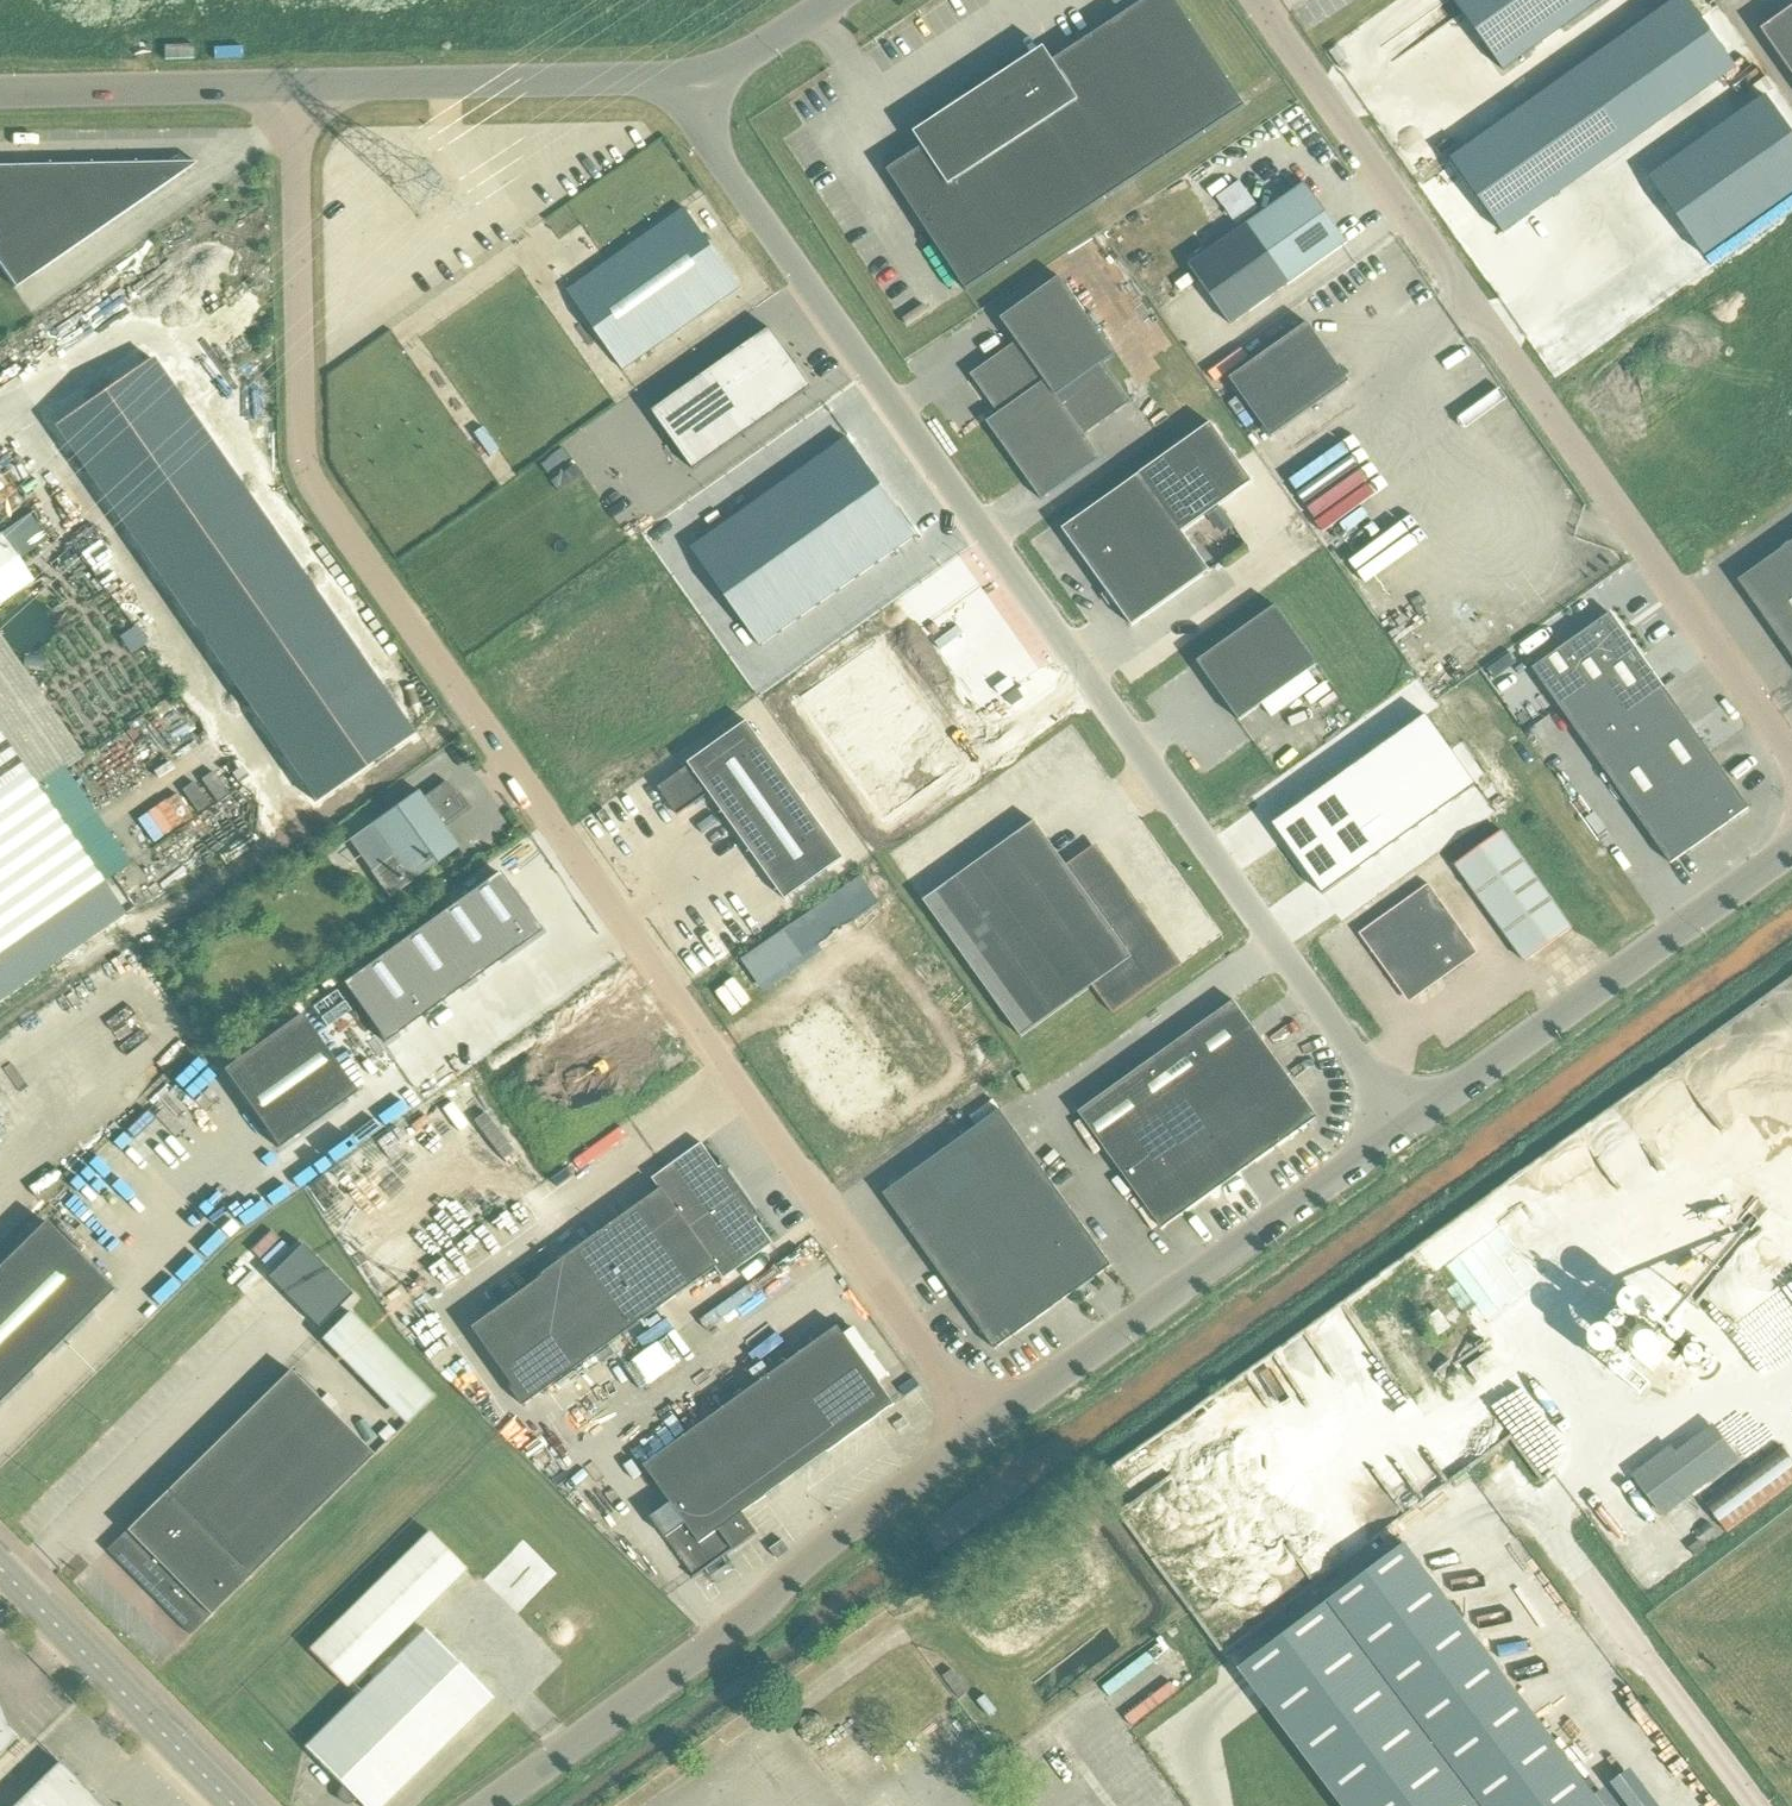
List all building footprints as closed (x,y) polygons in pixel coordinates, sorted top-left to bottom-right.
[(887,171),(966,291),(1246,107),(1175,0),(1147,0),(1053,62),(1044,48),(914,133),(923,147),(887,171)] [(1452,164),(1494,222),(1486,227),(1503,251),(1514,242),(1512,239),(1527,227),(1524,224),(1513,208),(1727,56),(1687,0),(1682,0),(1472,150),(1452,164)] [(1604,0),(1453,0),(1504,71),(1604,0)] [(1761,31),(1791,74),(1791,8),(1761,31)] [(1650,180),(1705,258),(1791,196),(1791,133),(1767,97),(1650,180)] [(197,163),(0,167),(0,268),(15,289),(197,163)] [(1189,267),(1231,326),(1347,243),(1306,184),(1189,267)] [(741,288),(685,209),(567,292),(623,371),(741,288)] [(998,415),(987,423),(1042,501),(1101,459),(1085,436),(1131,403),(1104,364),(1115,356),(1060,278),(1001,320),(1017,343),(971,376),(998,415)] [(1350,383),(1308,324),(1229,379),(1271,439),(1350,383)] [(695,471),(812,388),(770,329),(653,412),(695,471)] [(150,360),(54,430),(315,805),(412,736),(150,360)] [(1210,425),(1141,475),(1182,532),(1252,483),(1210,425)] [(847,440),(828,454),(847,481),(867,467),(847,440)] [(847,481),(828,454),(808,468),(833,503),(853,489),(847,481)] [(853,489),(872,475),(867,467),(847,481),(853,489)] [(833,503),(808,468),(789,481),(814,516),(833,503)] [(1313,516),(1363,481),(1356,471),(1306,506),(1313,516)] [(892,502),(872,475),(853,489),(833,503),(814,516),(823,530),(833,544),(852,530),(872,516),(892,502)] [(1210,572),(1141,475),(1063,530),(1132,627),(1210,572)] [(814,516),(789,481),(770,495),(804,544),(823,530),(814,516)] [(804,544),(770,495),(750,509),(775,544),(785,557),(804,544)] [(916,537),(892,502),(872,516),(897,551),(916,537)] [(1217,527),(1229,518),(1221,507),(1207,517),(1215,528),(1217,527)] [(775,544),(750,509),(731,523),(756,558),(775,544)] [(897,551),(872,516),(852,530),(877,565),(897,551)] [(756,558),(731,523),(711,536),(736,571),(756,558)] [(858,578),(833,544),(823,530),(804,544),(838,592),(858,578)] [(877,565),(852,530),(833,544),(858,578),(877,565)] [(33,584),(0,536),(0,607),(33,584)] [(736,571),(711,536),(692,550),(716,585),(736,571)] [(1738,581),(1791,657),(1791,542),(1738,581)] [(755,599),(775,585),(794,571),(785,557),(775,544),(756,558),(736,571),(716,585),(736,612),(755,599)] [(838,592),(804,544),(785,557),(794,571),(819,606),(838,592)] [(819,606),(794,571),(775,585),(800,620),(819,606)] [(800,620),(775,585),(755,599),(780,634),(800,620)] [(780,634),(755,599),(736,612),(760,647),(780,634)] [(1197,662),(1239,721),(1318,665),(1276,607),(1197,662)] [(1533,670),(1671,864),(1749,809),(1611,614),(1533,670)] [(876,645),(839,672),(854,693),(891,666),(876,645)] [(891,666),(854,693),(867,712),(904,686),(891,666)] [(839,672),(802,698),(817,719),(854,693),(839,672)] [(904,686),(867,712),(881,732),(918,705),(904,686)] [(854,693),(817,719),(830,738),(867,712),(854,693)] [(918,705),(881,732),(895,751),(932,725),(918,705)] [(867,712),(830,738),(844,758),(881,732),(867,712)] [(1406,730),(1432,765),(1451,751),(1426,716),(1406,730)] [(845,859),(748,722),(689,764),(690,766),(658,789),(678,817),(710,794),(786,901),(845,859)] [(932,725),(895,751),(909,770),(946,744),(932,725)] [(1406,730),(1387,744),(1412,779),(1432,765),(1406,730)] [(881,732),(844,758),(858,777),(895,751),(881,732)] [(0,735),(0,1001),(124,914),(103,883),(0,735)] [(946,744),(909,770),(924,791),(961,765),(946,744)] [(1412,779),(1387,744),(1368,758),(1393,793),(1412,779)] [(895,751),(858,777),(872,797),(909,770),(895,751)] [(1476,786),(1451,751),(1432,765),(1412,779),(1437,814),(1476,786)] [(1374,807),(1393,793),(1368,758),(1348,771),(1374,807)] [(909,770),(872,797),(887,818),(924,791),(909,770)] [(1374,807),(1348,771),(1329,785),(1354,820),(1374,807)] [(1437,814),(1412,779),(1393,793),(1418,828),(1437,814)] [(422,799),(416,792),(370,825),(393,857),(370,873),(389,899),(412,882),(458,849),(441,826),(465,809),(445,782),(422,799)] [(1354,820),(1329,785),(1310,799),(1335,834),(1354,820)] [(1418,828),(1393,793),(1374,807),(1399,842),(1418,828)] [(1335,834),(1310,799),(1273,826),(1298,861),(1335,834)] [(1399,842),(1374,807),(1354,820),(1379,856),(1399,842)] [(1379,856),(1354,820),(1335,834),(1360,869),(1379,856)] [(1113,1014),(1182,964),(1096,845),(1067,866),(1035,822),(924,901),(1022,1037),(1093,987),(1113,1014)] [(1456,866),(1525,963),(1572,929),(1503,832),(1456,866)] [(1360,869),(1335,834),(1298,861),(1323,896),(1360,869)] [(539,932),(497,874),(459,902),(500,960),(539,932)] [(858,877),(734,955),(756,990),(880,912),(858,877)] [(1429,885),(1360,934),(1409,1004),(1479,954),(1429,885)] [(500,960),(459,902),(420,930),(462,988),(500,960)] [(462,988),(420,930),(381,957),(423,1015),(462,988)] [(423,1015),(381,957),(343,985),(384,1043),(423,1015)] [(1470,1245),(1458,1273),(1483,1311),(1527,1299),(1553,1238),(1578,1279),(1580,1253),(1607,1236),(1608,1223),(1642,1224),(1631,1184),(1650,1171),(1636,1118),(1663,1110),(1676,1115),(1677,1082),(1702,1092),(1707,1079),(1791,1083),(1791,995),(1269,1326),(1336,1329),(1346,1305),(1364,1312),(1470,1245)] [(1079,1113),(1162,1229),(1318,1118),(1234,1002),(1079,1113)] [(893,1098),(827,1004),(778,1039),(844,1133),(893,1098)] [(355,1093),(300,1014),(221,1070),(277,1149),(355,1093)] [(884,1194),(995,1350),(1112,1266),(1000,1111),(884,1194)] [(348,1155),(360,1175),(384,1161),(371,1140),(348,1155)] [(524,1407),(717,1269),(725,1280),(773,1244),(755,1218),(758,1216),(761,1220),(763,1219),(722,1161),(720,1163),(723,1167),(720,1169),(702,1144),(653,1179),(662,1191),(468,1329),(524,1407)] [(44,1222),(0,1265),(0,1402),(112,1291),(44,1222)] [(258,1277),(278,1255),(257,1236),(237,1258),(258,1277)] [(426,1397),(340,1309),(352,1297),(296,1240),(256,1280),(398,1424),(426,1397)] [(894,1405),(838,1327),(644,1466),(686,1524),(667,1538),(695,1577),(693,1578),(694,1580),(739,1547),(758,1534),(743,1513),(894,1405)] [(190,1636),(373,1456),(289,1371),(121,1537),(125,1541),(123,1542),(124,1542),(114,1551),(147,1585),(152,1590),(148,1594),(190,1636)] [(1175,1420),(1099,1474),(1111,1492),(1125,1482),(1128,1487),(1191,1443),(1175,1420)] [(1667,1464),(1684,1487),(1729,1453),(1712,1430),(1667,1464)] [(1709,1505),(1729,1533),(1791,1486),(1791,1462),(1782,1448),(1709,1505)] [(373,1681),(363,1671),(465,1570),(429,1533),(309,1650),(346,1688),(352,1682),(362,1692),(305,1748),(362,1805),(383,1805),(492,1699),(424,1630),(373,1681)] [(1707,1549),(1700,1540),(1689,1548),(1696,1557),(1707,1549)] [(1442,1754),(1481,1805),(1602,1805),(1519,1696),(1405,1544),(1328,1602),(1442,1754)] [(1239,1669),(1342,1805),(1478,1805),(1325,1604),(1239,1669)] [(960,1700),(969,1693),(952,1670),(942,1677),(960,1700)] [(17,1738),(0,1722),(0,1755),(17,1738)] [(59,1763),(15,1805),(101,1805),(59,1763)] [(1668,1792),(1677,1785),(1667,1771),(1657,1779),(1668,1792)]
